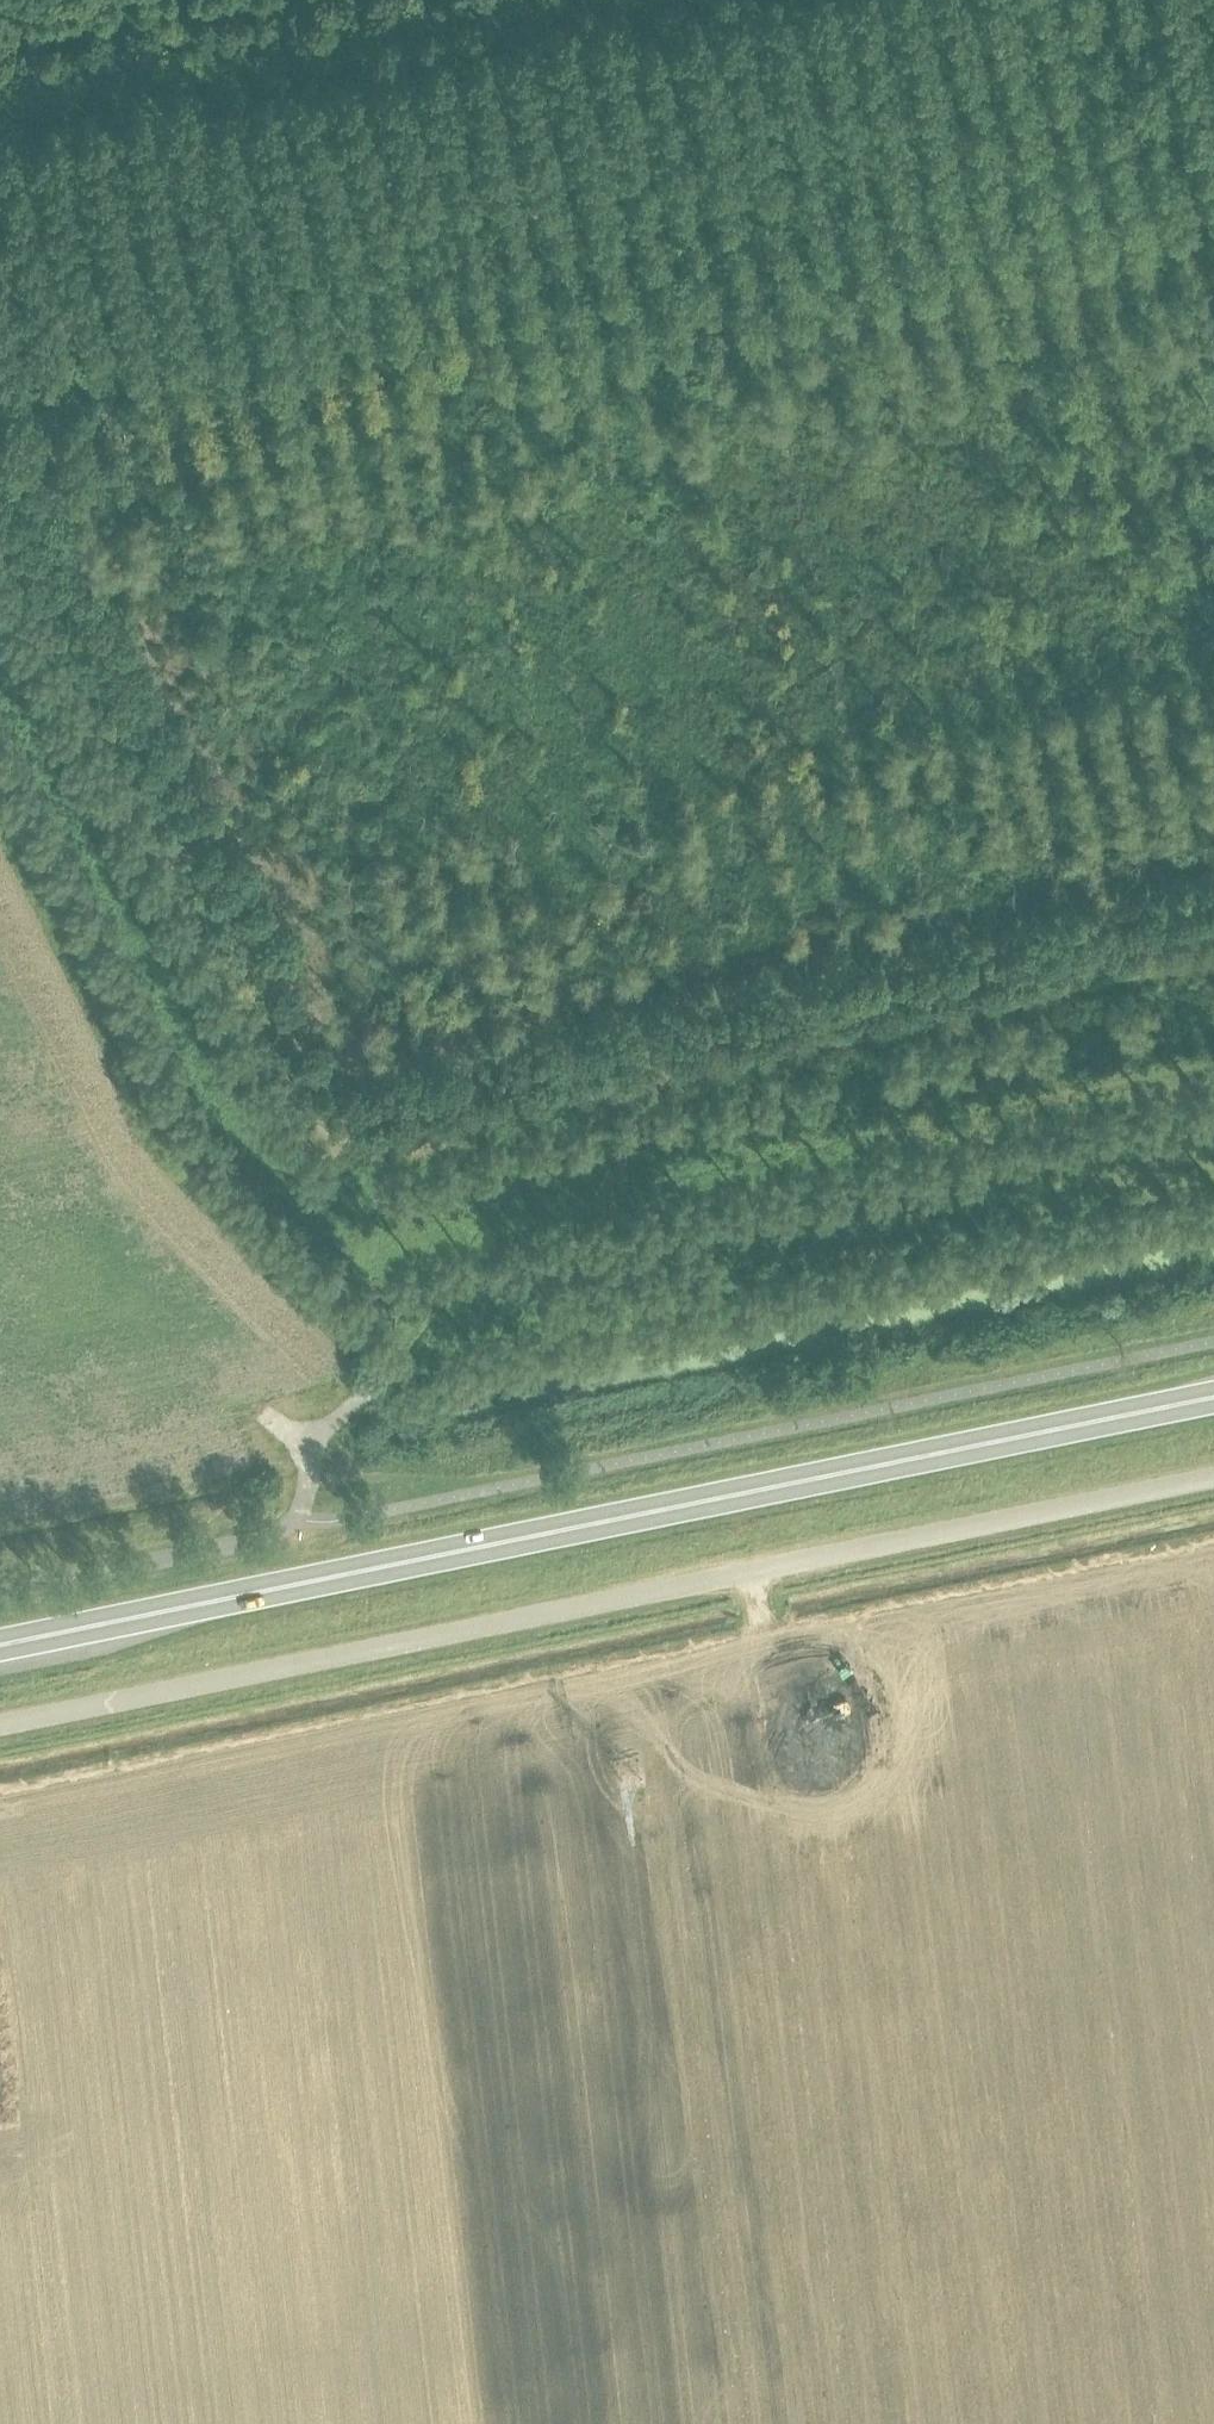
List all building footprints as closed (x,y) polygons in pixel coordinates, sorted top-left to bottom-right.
[(232,1484),(259,1478),(257,1468),(229,1474),(232,1484)]
